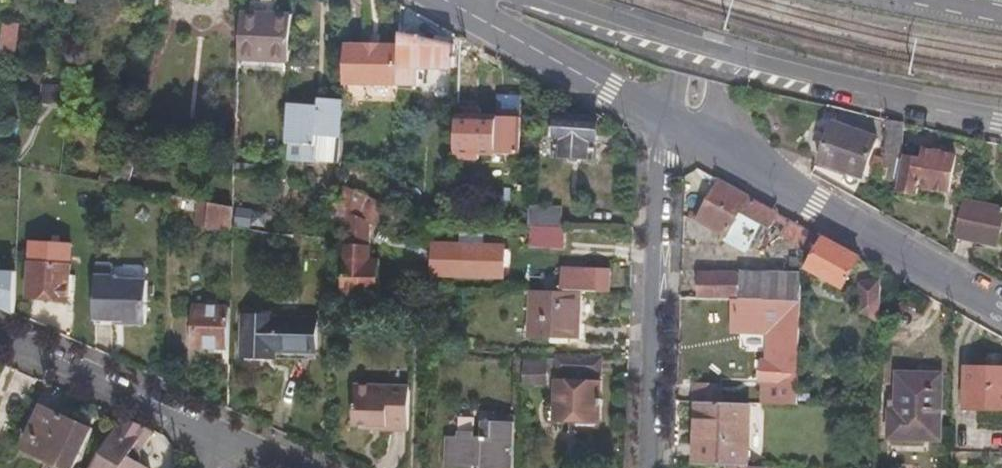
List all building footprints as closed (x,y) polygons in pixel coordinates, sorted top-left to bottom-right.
[(77,9),(78,0),(68,0),(67,8),(70,8),(77,9)] [(241,17),(240,63),(292,65),(294,19),(241,17)] [(398,48),(397,91),(417,92),(418,71),(452,72),(453,48),(419,38),(399,37),(398,48)] [(397,91),(398,48),(345,47),(344,90),(397,91)] [(290,106),(289,146),(292,146),(291,163),(313,163),(313,138),(342,140),(342,133),(343,120),(343,101),(319,100),(319,108),(290,106)] [(761,132),(773,147),(866,181),(880,142),(836,126),(835,127),(772,104),(761,132)] [(905,154),(904,120),(887,118),(885,151),(905,154)] [(595,121),(555,119),(554,160),(594,162),(595,121)] [(517,122),(477,121),(475,157),(490,158),(490,169),(504,170),(504,158),(516,159),(517,122)] [(342,133),(342,140),(341,165),(354,165),(354,134),(342,133)] [(127,152),(121,188),(135,191),(140,163),(137,154),(127,152)] [(957,196),(964,160),(930,154),(928,163),(913,160),(912,162),(898,160),(894,183),(908,186),(907,194),(922,197),(923,190),(957,196)] [(799,299),(800,268),(801,227),(725,186),(716,181),(694,218),(723,235),(720,240),(742,252),(755,230),(749,227),(752,222),(758,225),(793,247),(793,257),(787,257),(787,276),(788,276),(788,284),(765,284),(765,274),(702,274),(702,300),(779,299),(799,299)] [(333,203),(333,220),(342,224),(345,226),(343,294),(378,295),(379,260),(369,260),(370,220),(376,222),(383,202),(340,186),(339,206),(333,203)] [(235,235),(235,211),(197,205),(194,229),(235,235)] [(965,206),(957,243),(996,253),(1001,227),(1001,215),(965,206)] [(526,208),(525,229),(557,229),(558,208),(526,208)] [(749,227),(755,230),(758,225),(752,222),(749,227)] [(837,288),(854,256),(823,238),(801,227),(800,268),(837,288)] [(557,229),(525,229),(525,248),(561,248),(561,229),(557,229)] [(506,249),(432,247),(432,267),(432,276),(505,277),(506,249)] [(69,266),(31,264),(29,299),(67,301),(69,266)] [(561,295),(581,295),(608,295),(608,271),(562,270),(561,295)] [(12,316),(14,317),(16,275),(0,274),(0,311),(12,316)] [(111,278),(96,277),(93,321),(111,322),(125,323),(129,327),(145,328),(148,284),(115,282),(111,278)] [(879,322),(880,281),(859,284),(858,287),(860,313),(879,322)] [(561,295),(531,294),(530,343),(580,344),(581,295),(561,295)] [(796,404),(799,299),(779,299),(778,341),(778,350),(768,350),(768,361),(763,361),(761,404),(796,404)] [(195,350),(231,352),(232,313),(196,312),(195,350)] [(277,317),(244,316),(243,360),(275,361),(276,353),(316,354),(318,323),(277,321),(277,317)] [(778,350),(778,341),(768,341),(768,350),(778,350)] [(603,358),(557,356),(556,369),(549,369),(549,362),(527,362),(525,385),(549,385),(550,374),(602,376),(603,358)] [(969,367),(969,409),(1001,410),(1001,368),(969,367)] [(940,373),(907,371),(905,410),(898,409),(897,437),(938,438),(940,373)] [(601,384),(557,382),(555,428),(593,429),(594,424),(599,424),(601,384)] [(390,433),(409,434),(411,389),(355,386),(353,426),(375,427),(388,428),(390,433)] [(695,403),(697,403),(720,403),(721,391),(696,390),(695,403)] [(697,403),(696,466),(728,466),(749,466),(750,404),(720,403),(697,403)] [(874,417),(874,405),(862,405),(861,417),(874,417)] [(44,412),(25,453),(58,467),(73,467),(90,433),(44,412)] [(516,419),(500,418),(499,426),(484,425),(483,437),(458,436),(458,440),(447,440),(446,467),(515,467),(516,419)] [(137,448),(144,452),(155,434),(123,419),(93,467),(136,467),(128,463),(137,448)]
